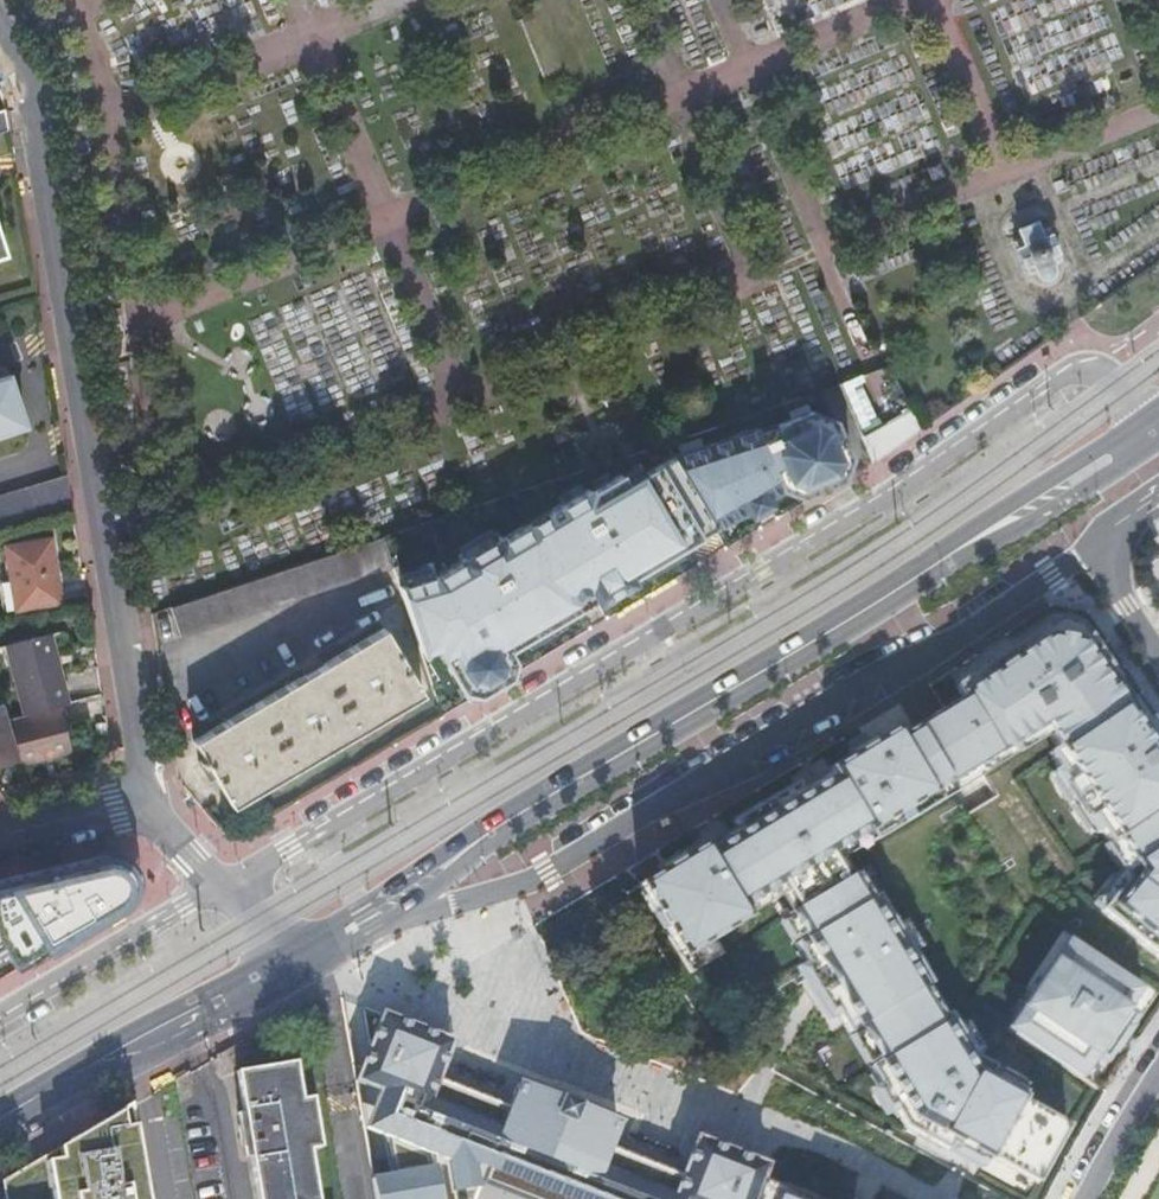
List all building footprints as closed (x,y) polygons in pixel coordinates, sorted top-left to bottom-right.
[(10,132),(5,111),(0,112),(0,136),(10,132)] [(1044,281),(1049,280),(1053,278),(1055,275),(1055,272),(1053,263),(1059,260),(1046,228),(1039,230),(1035,221),(1017,228),(1022,238),(1014,241),(1028,273),(1035,270),(1038,277),(1040,279),(1044,281)] [(7,376),(0,378),(0,432),(23,424),(7,376)] [(437,570),(398,583),(420,651),(431,650),(446,668),(458,692),(475,697),(510,676),(513,660),(508,650),(716,532),(785,484),(804,489),(837,474),(846,449),(835,418),(811,406),(772,425),(766,441),(679,467),(670,455),(584,501),(579,491),(437,570)] [(861,438),(872,462),(923,427),(911,414),(861,438)] [(72,512),(67,478),(0,497),(0,533),(72,512)] [(383,537),(199,598),(172,607),(170,608),(180,638),(393,568),(383,537)] [(1143,551),(1158,580),(1158,537),(1143,551)] [(50,539),(5,547),(11,579),(0,581),(0,591),(3,612),(60,603),(50,539)] [(912,727),(963,811),(1046,759),(1113,865),(1096,887),(1158,926),(1158,721),(1090,618),(912,727)] [(422,694),(383,628),(194,741),(232,807),(422,694)] [(5,645),(24,715),(58,706),(68,703),(51,633),(5,645)] [(1,703),(0,704),(0,766),(7,764),(9,760),(8,756),(16,754),(6,719),(1,703)] [(18,761),(19,765),(70,752),(58,706),(24,715),(6,719),(16,754),(18,761)] [(722,839),(650,882),(700,967),(780,916),(909,1120),(1047,1195),(1079,1137),(970,1074),(855,876),(963,811),(912,727),(722,839)] [(9,760),(7,764),(18,761),(16,754),(8,756),(9,760)] [(133,891),(133,880),(129,870),(122,862),(113,858),(103,860),(11,880),(13,888),(0,891),(0,973),(133,891)] [(1138,986),(1067,938),(1001,1025),(1081,1078),(1138,986)] [(764,1166),(547,1079),(353,1001),(332,1039),(356,1047),(346,1092),(368,1198),(752,1198),(764,1166)] [(308,1151),(320,1149),(311,1096),(300,1098),(293,1062),(235,1072),(241,1112),(235,1113),(238,1126),(236,1127),(239,1146),(241,1146),(243,1158),(249,1157),(256,1198),(316,1198),(308,1151)] [(130,1107),(4,1182),(7,1198),(147,1198),(130,1107)] [(764,1166),(752,1198),(847,1198),(764,1166)]
